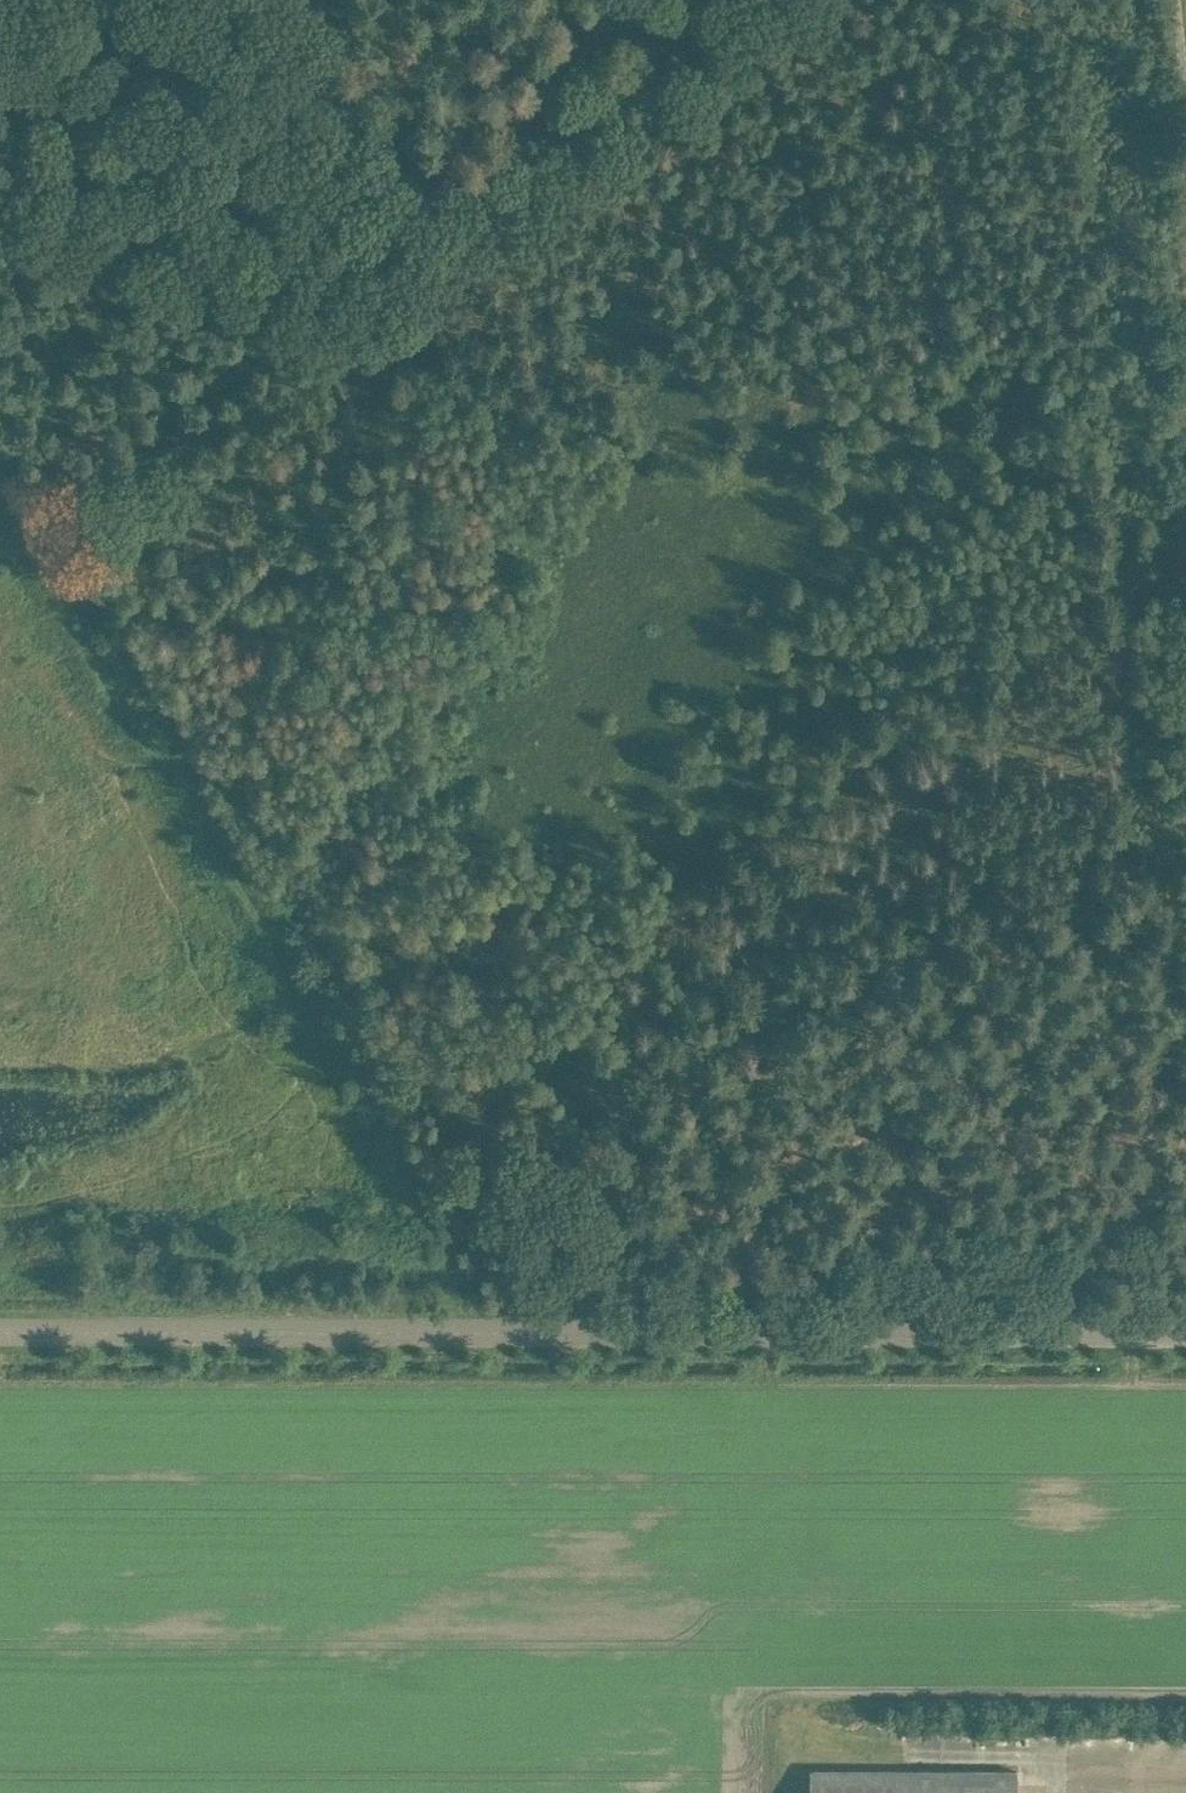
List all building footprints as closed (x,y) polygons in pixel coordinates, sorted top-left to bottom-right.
[(905,1768),(811,1767),(810,1792),(1017,1792),(1017,1769),(905,1768)]
